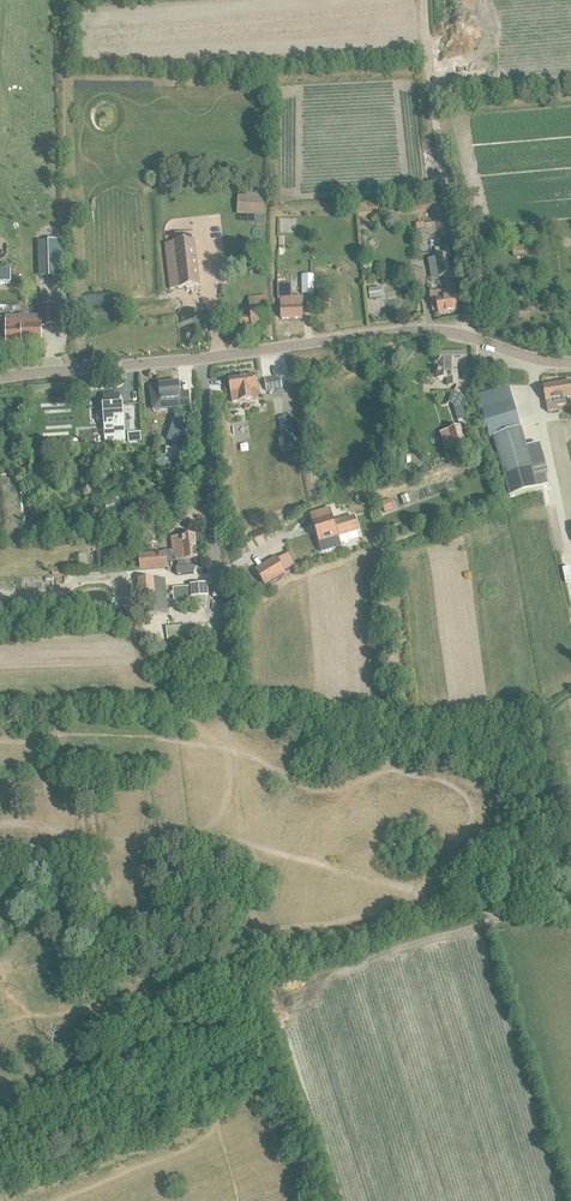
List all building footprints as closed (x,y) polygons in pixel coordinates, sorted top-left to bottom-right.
[(237,215),(263,216),(264,196),(238,195),(237,215)] [(52,240),(47,241),(47,242),(48,246),(48,277),(63,277),(62,242),(54,242),(54,240),(52,240)] [(166,245),(171,290),(180,289),(200,287),(195,241),(175,243),(175,244),(166,245)] [(261,248),(253,249),(254,259),(262,258),(261,248)] [(441,251),(435,252),(436,258),(435,259),(438,278),(443,277),(446,290),(441,291),(428,293),(431,309),(436,308),(437,315),(457,312),(454,297),(458,296),(448,248),(440,250),(441,251)] [(0,270),(0,284),(11,284),(10,270),(0,270)] [(301,276),(301,294),(313,294),(312,275),(301,276)] [(291,285),(278,286),(279,300),(280,300),(280,319),(301,319),(301,298),(291,298),(291,285)] [(368,290),(370,300),(382,298),(381,288),(368,290)] [(85,296),(85,307),(113,306),(113,295),(85,296)] [(238,316),(239,328),(259,325),(260,330),(265,329),(265,325),(269,324),(265,296),(247,298),(249,315),(238,316)] [(19,317),(5,318),(5,320),(6,343),(31,343),(41,342),(41,327),(56,326),(55,306),(40,306),(41,317),(27,317),(27,315),(19,315),(19,317)] [(401,347),(394,357),(405,365),(412,354),(401,347)] [(434,360),(434,365),(435,367),(436,379),(447,379),(447,386),(457,386),(457,379),(458,379),(458,366),(465,366),(465,353),(439,353),(439,358),(436,359),(434,360)] [(257,398),(254,375),(227,379),(231,402),(257,398)] [(265,381),(266,391),(282,389),(280,378),(265,381)] [(158,386),(151,386),(152,401),(160,400),(160,401),(172,400),(172,406),(173,408),(190,406),(189,392),(179,393),(178,383),(158,385),(158,386)] [(570,398),(570,383),(542,388),(544,402),(546,402),(547,413),(557,411),(556,407),(566,406),(565,399),(570,398)] [(477,396),(488,438),(491,437),(492,437),(509,498),(548,486),(545,475),(548,475),(539,444),(525,448),(508,388),(480,395),(477,396)] [(103,406),(103,411),(98,411),(98,416),(103,416),(104,431),(105,431),(105,436),(124,435),(122,405),(119,405),(118,395),(103,396),(104,406),(103,406)] [(461,407),(454,409),(456,415),(457,420),(464,418),(463,413),(461,407)] [(177,416),(168,441),(177,444),(185,419),(177,416)] [(279,419),(281,434),(293,433),(290,417),(279,419)] [(140,433),(128,434),(128,443),(140,442),(141,442),(140,433)] [(166,449),(165,461),(179,463),(181,449),(172,447),(172,450),(166,449)] [(83,487),(82,491),(84,494),(87,495),(91,494),(92,490),(90,487),(87,486),(83,487)] [(103,498),(107,511),(120,507),(117,494),(103,498)] [(390,499),(381,502),(385,513),(393,510),(390,499)] [(341,523),(333,526),(328,510),(309,516),(320,553),(333,548),(330,539),(357,531),(353,519),(341,522),(341,523)] [(174,552),(165,553),(166,563),(175,562),(174,555),(183,554),(182,551),(197,550),(195,535),(173,537),(173,539),(171,539),(171,544),(173,544),(174,552)] [(183,554),(174,555),(175,562),(183,561),(183,567),(190,566),(189,560),(198,559),(197,550),(182,551),(183,554)] [(139,556),(140,571),(167,568),(166,563),(165,553),(147,554),(139,555),(139,556)] [(255,572),(264,586),(285,574),(276,559),(255,572)] [(178,567),(176,567),(176,575),(193,573),(192,566),(190,566),(183,567),(178,567)] [(153,578),(137,580),(140,603),(146,603),(147,615),(167,613),(168,613),(165,580),(153,578)] [(128,581),(120,581),(122,606),(130,605),(128,581)] [(193,588),(172,589),(173,600),(194,599),(194,606),(207,605),(205,584),(192,585),(193,588)] [(116,599),(102,600),(103,607),(117,606),(116,599)] [(155,627),(142,628),(143,637),(155,636),(155,627)] [(167,633),(168,641),(187,640),(187,632),(167,633)]
